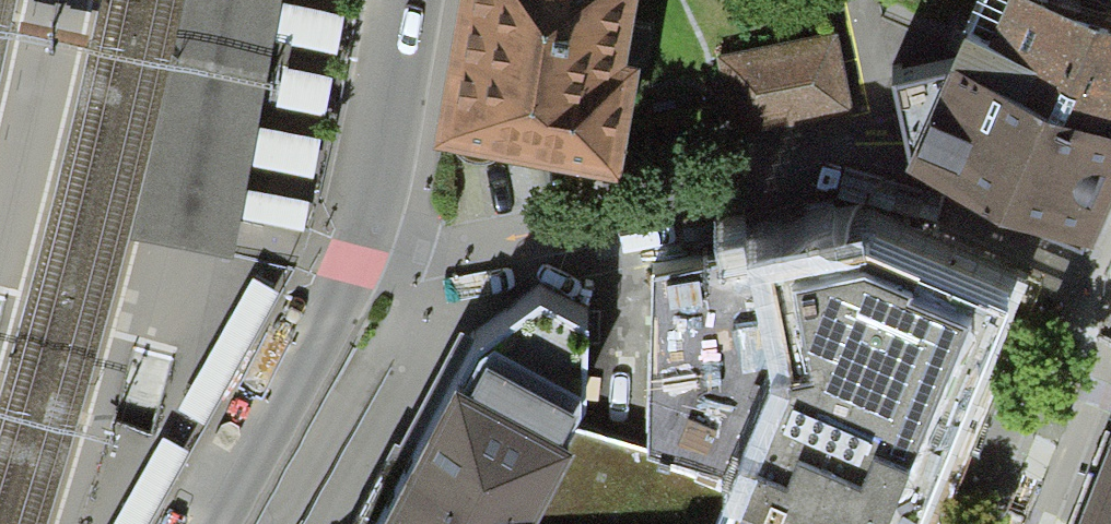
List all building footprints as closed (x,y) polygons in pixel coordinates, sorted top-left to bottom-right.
[(234,245),(237,225),(269,58),(280,0),(181,0),(174,39),(132,224),(234,245)] [(295,64),(308,0),(284,0),(272,59),(295,64)] [(433,114),(451,117),(453,128),(459,137),(468,144),(480,145),(491,141),(500,133),(505,125),(620,145),(638,32),(620,29),(624,0),(450,0),(433,114)] [(1110,93),(1110,0),(965,0),(951,28),(1110,93)] [(834,28),(718,51),(733,126),(848,103),(834,28)] [(907,131),(1090,207),(1110,163),(1110,93),(951,28),(945,41),(891,55),(907,131)] [(288,205),(310,85),(268,77),(246,197),(288,205)] [(732,475),(848,523),(909,523),(964,403),(1023,261),(912,215),(907,228),(866,211),(654,257),(642,435),(732,475)] [(358,523),(711,523),(732,475),(642,435),(571,408),(586,371),(587,296),(541,273),(479,316),(358,523)] [(1076,523),(1110,523),(1110,434),(1076,523)] [(732,475),(711,523),(848,523),(732,475)]
